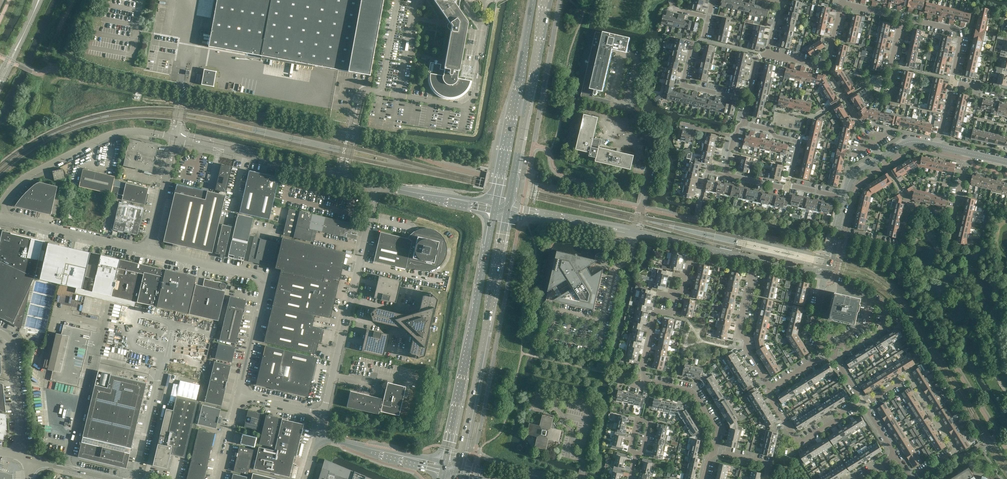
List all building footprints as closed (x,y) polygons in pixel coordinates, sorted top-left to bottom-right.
[(382,6),(383,6),(382,5),(383,0),(217,0),(215,11),(214,11),(214,12),(215,12),(212,28),(211,28),(211,29),(212,29),(209,45),(208,46),(208,47),(209,47),(209,46),(225,49),(226,50),(227,50),(233,51),(233,50),(237,51),(243,52),(243,53),(244,53),(246,53),(260,56),(261,56),(262,56),(266,57),(267,56),(269,57),(270,57),(271,57),(273,57),(273,58),(274,58),(275,58),(277,58),(277,59),(278,59),(279,59),(280,59),(283,59),(283,60),(284,60),(284,59),(287,60),(288,61),(288,60),(291,61),(292,61),(295,61),(295,62),(296,63),(297,62),(300,62),(300,63),(301,63),(301,62),(304,63),(305,64),(305,63),(308,64),(309,64),(312,64),(312,65),(313,66),(314,65),(330,68),(330,69),(331,69),(331,68),(347,71),(348,72),(349,72),(369,75),(369,76),(370,75),(370,74),(373,58),(373,57),(376,41),(376,40),(379,24),(379,23),(379,22),(382,6)] [(434,1),(451,26),(444,68),(444,70),(440,69),(441,65),(430,63),(428,74),(432,90),(446,99),(462,95),(472,81),(468,80),(468,78),(465,78),(465,80),(457,78),(458,71),(459,71),(460,64),(468,22),(459,9),(460,0),(434,0),(434,1)] [(740,0),(738,0),(738,1),(734,0),(732,9),(738,10),(740,0)] [(750,13),(752,1),(750,0),(749,3),(746,3),(744,11),(750,13)] [(758,5),(754,5),(755,0),(753,0),(752,1),(750,13),(749,15),(755,16),(758,5)] [(907,0),(901,0),(900,5),(900,7),(899,10),(901,10),(902,5),(906,6),(907,0)] [(917,9),(920,9),(920,11),(919,15),(921,15),(922,12),(922,10),(923,10),(924,2),(925,0),(919,0),(917,9)] [(930,14),(932,4),(927,2),(926,4),(924,12),(928,13),(927,18),(929,19),(930,15),(930,14)] [(702,8),(703,6),(694,4),(692,3),(691,9),(705,13),(705,9),(702,8)] [(762,15),(764,4),(762,3),(762,6),(758,5),(755,16),(761,17),(762,15)] [(766,4),(764,4),(762,15),(768,17),(770,8),(765,7),(766,4)] [(958,20),(960,10),(954,9),(952,19),(952,21),(951,24),(953,24),(954,19),(958,20)] [(667,25),(670,12),(667,11),(666,15),(663,15),(661,23),(667,25)] [(971,13),(966,11),(963,21),(963,23),(962,26),(964,27),(965,23),(965,22),(969,23),(971,15),(971,13)] [(673,26),(675,18),(673,17),(674,13),(670,12),(667,25),(667,26),(673,27),(673,26)] [(799,14),(798,14),(789,12),(789,15),(784,14),(784,17),(796,20),(797,20),(799,14)] [(828,17),(829,14),(820,12),(818,17),(833,21),(833,19),(828,17)] [(679,28),(682,15),(679,14),(678,18),(675,18),(673,26),(679,28)] [(853,14),(852,20),(864,23),(865,17),(853,14)] [(730,25),(731,19),(723,17),(721,23),(730,25)] [(795,25),(796,20),(784,17),(783,20),(787,21),(787,23),(795,25)] [(699,23),(693,22),(691,30),(690,31),(697,33),(699,23)] [(859,33),(860,27),(845,24),(845,26),(850,27),(849,31),(859,33)] [(757,25),(755,31),(764,33),(765,27),(757,25)] [(889,32),(889,29),(880,27),(879,32),(888,34),(890,34),(893,35),(894,33),(889,32)] [(792,37),(794,31),(782,29),(782,31),(785,31),(784,35),(792,37)] [(597,94),(598,90),(598,89),(602,90),(612,47),(619,46),(619,48),(622,48),(622,46),(624,46),(625,45),(626,45),(627,44),(627,43),(627,42),(627,40),(626,39),(625,39),(624,38),(610,35),(596,31),(582,92),(585,93),(586,93),(589,93),(589,94),(592,94),(593,95),(594,91),(594,93),(594,94),(594,95),(595,95),(596,95),(597,95),(597,94)] [(726,43),(727,37),(718,35),(717,41),(726,43)] [(856,43),(857,38),(843,35),(842,37),(848,38),(847,41),(856,43)] [(762,42),(762,39),(754,37),(752,43),(764,45),(765,43),(762,42)] [(821,40),(816,43),(820,50),(825,47),(821,41),(823,40),(823,38),(821,37),(821,40)] [(886,42),(887,39),(879,38),(877,37),(876,42),(886,44),(891,46),(891,44),(886,42)] [(676,38),(675,44),(687,47),(688,44),(684,43),(685,40),(676,38)] [(790,49),(791,43),(779,40),(779,43),(782,44),(781,47),(790,49)] [(950,46),(950,43),(940,41),(939,46),(949,48),(951,49),(954,49),(955,47),(950,46)] [(687,47),(675,44),(672,43),(671,49),(673,50),(682,52),(682,49),(687,50),(687,47)] [(766,46),(764,45),(752,43),(751,49),(760,51),(760,48),(765,49),(766,46)] [(815,53),(820,50),(816,43),(811,46),(815,53)] [(701,46),(701,49),(713,52),(712,52),(713,52),(715,46),(705,44),(705,47),(701,46)] [(810,56),(815,53),(811,46),(810,44),(805,47),(805,49),(803,49),(803,51),(805,51),(807,50),(810,56)] [(711,58),(712,52),(713,52),(701,49),(700,51),(704,52),(703,56),(711,58)] [(681,54),(682,52),(673,50),(672,56),(685,59),(685,55),(681,54)] [(737,58),(738,58),(751,61),(752,58),(747,56),(748,54),(738,51),(737,58)] [(947,57),(948,53),(938,51),(937,56),(952,60),(952,58),(947,57)] [(708,69),(710,64),(698,61),(698,63),(701,64),(700,67),(708,69)] [(945,67),(945,64),(936,62),(934,67),(936,67),(949,70),(950,68),(945,67)] [(1002,62),(1001,67),(998,66),(997,69),(1003,71),(1003,68),(1006,69),(1006,63),(1002,62)] [(765,63),(764,69),(772,71),(774,65),(765,63)] [(745,68),(745,66),(737,64),(735,69),(748,72),(749,69),(745,68)] [(842,69),(842,67),(835,65),(834,65),(832,70),(831,70),(831,71),(832,73),(833,72),(836,77),(837,76),(843,72),(842,69)] [(802,72),(803,70),(803,67),(801,66),(800,70),(801,70),(800,71),(797,71),(795,79),(795,80),(800,82),(800,80),(802,72)] [(676,75),(678,69),(669,67),(666,67),(665,73),(676,75)] [(215,71),(205,69),(204,69),(204,70),(201,83),(201,84),(201,85),(202,85),(213,86),(213,87),(214,87),(214,86),(215,80),(214,80),(215,77),(216,72),(217,72),(217,71),(216,71),(215,71)] [(1003,71),(997,69),(996,73),(999,74),(998,78),(1006,81),(1006,75),(1002,74),(1003,71)] [(840,80),(848,75),(845,70),(843,72),(837,76),(840,80)] [(675,81),(676,75),(665,73),(664,79),(666,79),(675,81)] [(708,75),(707,75),(699,73),(697,79),(707,82),(708,75)] [(818,75),(816,84),(818,84),(820,86),(827,82),(828,82),(825,77),(826,76),(825,75),(823,74),(823,76),(818,75)] [(742,80),(743,77),(734,75),(733,75),(732,81),(746,84),(746,81),(742,80)] [(773,78),(771,77),(762,75),(761,81),(772,83),(773,78)] [(843,85),(851,80),(848,75),(840,80),(843,85)] [(934,77),(932,83),(942,85),(944,85),(947,86),(948,84),(943,83),(944,80),(934,77)] [(998,78),(997,83),(994,82),(993,86),(999,87),(999,84),(1006,86),(1006,81),(998,78)] [(845,89),(853,84),(851,80),(843,85),(845,89)] [(746,84),(732,81),(730,81),(729,87),(731,87),(740,89),(740,86),(745,87),(746,84)] [(770,89),(772,83),(761,81),(760,87),(770,89)] [(830,86),(827,82),(820,86),(823,91),(830,86)] [(854,84),(853,84),(845,89),(844,90),(845,92),(846,91),(848,94),(857,89),(854,84)] [(673,91),(674,87),(665,85),(663,93),(670,95),(671,91),(673,91)] [(830,86),(823,91),(820,92),(823,97),(826,95),(833,91),(830,86)] [(769,95),(770,89),(760,87),(758,93),(769,95)] [(675,101),(677,92),(673,91),(671,91),(670,95),(663,93),(662,98),(675,101)] [(834,93),(833,91),(826,95),(828,100),(835,96),(835,95),(836,95),(837,94),(836,92),(834,93)] [(681,102),(683,94),(683,92),(681,92),(680,93),(677,92),(675,101),(681,102)] [(768,101),(769,95),(758,93),(757,98),(765,100),(768,101)] [(854,102),(862,97),(859,93),(850,98),(853,103),(854,103),(854,102)] [(693,105),(695,96),(695,95),(693,94),(692,96),(689,95),(687,104),(693,105)] [(838,95),(837,94),(836,95),(835,95),(835,96),(828,100),(827,101),(829,106),(831,105),(839,100),(837,97),(838,96),(837,95),(838,95)] [(698,106),(700,98),(697,97),(697,95),(695,95),(695,96),(693,105),(692,107),(698,108),(698,106)] [(704,108),(707,96),(704,95),(703,98),(700,98),(698,106),(704,108)] [(716,111),(719,97),(716,97),(715,101),(712,100),(710,109),(710,110),(716,111)] [(722,112),(724,103),(721,102),(722,98),(719,97),(716,111),(722,113),(722,112)] [(863,103),(864,102),(862,97),(854,102),(854,103),(856,107),(863,103)] [(908,99),(898,97),(896,102),(907,105),(908,99)] [(967,106),(968,101),(958,99),(957,98),(953,97),(953,100),(956,100),(958,101),(957,104),(967,106)] [(986,109),(988,99),(983,98),(981,106),(978,105),(977,111),(981,112),(981,108),(986,109)] [(938,104),(939,101),(929,99),(927,104),(937,106),(943,107),(943,105),(938,104)] [(994,100),(988,99),(986,109),(991,111),(990,114),(993,115),(995,109),(992,108),(994,100)] [(728,113),(731,100),(728,100),(727,104),(724,103),(722,112),(728,113)] [(733,101),(731,100),(728,113),(730,114),(730,115),(730,116),(731,116),(732,116),(733,116),(733,115),(733,114),(734,114),(736,106),(732,105),(733,101)] [(858,112),(866,108),(868,106),(865,102),(864,102),(863,103),(856,107),(858,110),(857,111),(857,112),(858,113),(858,112)] [(1002,113),(1005,103),(1000,102),(998,109),(995,109),(993,115),(997,115),(998,112),(1002,113)] [(837,113),(844,109),(845,108),(844,106),(843,107),(841,104),(833,108),(837,113)] [(868,118),(869,110),(867,110),(866,108),(858,112),(858,113),(861,117),(859,117),(860,119),(862,119),(862,118),(867,119),(868,119),(868,118)] [(846,113),(844,109),(837,113),(839,118),(846,113)] [(761,118),(763,112),(754,110),(753,116),(761,118)] [(848,116),(846,113),(839,118),(842,122),(850,117),(851,117),(850,116),(850,115),(848,116)] [(595,138),(595,139),(594,139),(594,138),(599,117),(593,116),(590,115),(584,114),(576,149),(590,153),(590,156),(596,158),(596,161),(631,169),(634,155),(620,152),(617,151),(599,147),(599,146),(600,146),(601,143),(602,143),(603,142),(603,141),(602,141),(602,139),(595,138)] [(853,122),(850,117),(842,122),(844,124),(843,126),(852,129),(853,124),(855,124),(855,122),(854,121),(853,122)] [(960,127),(962,122),(948,119),(948,121),(953,122),(952,125),(960,127)] [(685,141),(687,131),(684,130),(684,129),(680,128),(677,141),(678,141),(681,142),(682,140),(685,141)] [(961,133),(959,132),(946,129),(945,131),(949,132),(951,132),(950,136),(960,138),(961,133)] [(691,132),(687,131),(685,141),(685,142),(686,141),(688,142),(688,144),(692,144),(692,145),(695,132),(691,131),(691,132)] [(706,136),(705,139),(705,140),(715,142),(716,139),(717,139),(717,135),(705,132),(704,136),(706,136)] [(133,140),(129,139),(128,144),(128,145),(128,146),(127,147),(127,148),(127,147),(127,148),(127,150),(126,152),(125,156),(125,157),(125,158),(125,159),(124,160),(124,161),(124,162),(123,165),(123,166),(127,166),(127,167),(128,167),(129,167),(130,167),(131,167),(132,168),(133,168),(134,168),(141,170),(143,170),(144,170),(144,171),(145,171),(146,171),(147,171),(148,171),(148,172),(148,171),(152,172),(153,169),(153,168),(153,167),(153,166),(154,165),(154,163),(154,162),(155,160),(155,158),(156,156),(156,155),(156,154),(156,153),(157,152),(156,152),(157,151),(157,149),(158,145),(154,144),(153,144),(152,144),(151,144),(150,143),(150,144),(149,143),(147,143),(148,143),(145,142),(143,142),(140,141),(139,141),(138,141),(137,140),(136,140),(135,140),(133,140),(133,139),(133,140)] [(714,145),(715,142),(705,140),(705,139),(704,139),(704,140),(705,140),(704,143),(702,143),(701,147),(714,150),(715,146),(714,145)] [(713,154),(714,150),(701,147),(700,150),(700,151),(702,151),(702,154),(711,157),(712,153),(713,154)] [(711,160),(711,157),(702,154),(701,154),(701,155),(701,158),(699,157),(699,158),(698,161),(701,162),(711,164),(712,160),(711,160)] [(928,158),(928,156),(927,155),(927,156),(926,155),(925,157),(922,156),(921,158),(916,157),(918,166),(925,168),(928,158)] [(741,160),(740,163),(750,166),(751,166),(751,165),(750,165),(751,162),(753,163),(753,162),(754,159),(741,156),(740,160),(741,160)] [(918,166),(916,157),(912,159),(911,158),(906,161),(912,170),(918,166)] [(700,166),(701,162),(698,161),(689,159),(688,163),(690,164),(689,167),(699,169),(699,166),(700,166)] [(912,170),(906,161),(901,164),(907,173),(912,170)] [(950,161),(950,163),(948,173),(953,174),(954,172),(956,164),(952,163),(952,161),(951,161),(950,161)] [(749,169),(750,166),(740,163),(739,167),(738,166),(738,170),(750,173),(751,170),(751,169),(749,169)] [(772,167),(771,170),(781,173),(782,169),(783,170),(784,165),(771,163),(770,166),(770,167),(772,167)] [(226,192),(232,167),(221,164),(221,166),(220,169),(220,172),(219,172),(219,173),(219,176),(218,176),(219,176),(218,179),(217,182),(217,183),(216,186),(216,189),(215,189),(215,190),(226,192)] [(907,173),(901,164),(897,167),(902,176),(907,173)] [(698,173),(699,169),(689,167),(688,166),(688,167),(689,167),(688,170),(686,170),(685,174),(698,177),(699,173),(698,173)] [(897,167),(896,166),(895,166),(894,167),(895,168),(891,170),(896,178),(897,179),(902,176),(897,167)] [(59,179),(65,178),(65,177),(66,176),(66,175),(66,174),(66,173),(65,172),(65,171),(64,170),(63,169),(60,169),(60,168),(61,168),(57,169),(57,171),(55,171),(52,171),(54,181),(59,180),(59,179)] [(115,176),(83,169),(79,186),(111,194),(114,180),(115,176)] [(249,170),(249,171),(239,212),(269,219),(279,177),(278,177),(275,177),(275,176),(274,176),(271,176),(271,175),(270,175),(270,176),(267,175),(267,174),(261,173),(261,174),(257,173),(258,172),(249,170)] [(780,176),(781,173),(771,170),(770,170),(770,171),(771,171),(770,174),(768,173),(768,174),(768,177),(767,177),(780,180),(781,176),(780,176)] [(882,176),(888,185),(893,182),(892,180),(887,173),(882,176)] [(976,186),(978,174),(976,173),(976,176),(972,175),(970,185),(976,186)] [(697,181),(698,177),(685,174),(684,178),(686,178),(686,181),(686,182),(695,184),(696,181),(697,181)] [(882,176),(877,179),(883,188),(888,185),(882,176)] [(986,188),(989,176),(987,176),(986,178),(983,178),(981,187),(986,188)] [(996,193),(999,179),(997,178),(997,181),(994,180),(991,190),(991,192),(996,193)] [(883,188),(877,179),(873,182),(878,191),(883,188)] [(1001,194),(1004,182),(1001,182),(1002,179),(999,179),(996,193),(1001,194)] [(144,205),(147,192),(148,188),(114,180),(111,194),(110,197),(144,205)] [(713,194),(715,181),(711,180),(711,181),(708,180),(705,192),(706,192),(706,190),(709,191),(708,193),(709,193),(713,194)] [(695,187),(695,184),(686,182),(686,181),(685,181),(685,182),(685,185),(683,185),(682,189),(695,191),(696,187),(695,187)] [(720,193),(723,184),(719,183),(719,182),(715,181),(713,194),(716,194),(716,195),(717,193),(720,193)] [(51,215),(58,186),(40,182),(38,182),(37,183),(34,185),(31,187),(28,190),(26,192),(24,194),(19,199),(17,203),(15,206),(51,215)] [(878,191),(873,182),(867,185),(868,187),(864,189),(872,195),(878,191)] [(727,197),(730,184),(726,183),(726,184),(723,184),(720,193),(720,194),(721,193),(724,194),(723,196),(727,197)] [(166,233),(164,241),(164,242),(166,242),(173,244),(173,245),(173,246),(174,246),(175,246),(175,245),(175,244),(180,245),(180,246),(180,245),(181,245),(187,247),(188,247),(195,249),(202,251),(203,251),(210,252),(212,253),(225,195),(224,195),(224,194),(223,194),(217,193),(210,191),(177,184),(176,189),(175,190),(175,192),(173,200),(173,201),(172,208),(171,208),(171,209),(170,217),(169,217),(168,225),(167,225),(168,225),(166,233),(165,233),(166,233)] [(735,197),(737,187),(734,186),(734,185),(730,184),(727,197),(731,198),(732,196),(734,197),(735,197)] [(742,200),(745,188),(741,187),(740,188),(737,187),(735,197),(734,197),(734,198),(735,198),(735,197),(738,197),(738,200),(742,200)] [(750,200),(752,190),(748,190),(749,189),(745,188),(742,200),(745,201),(746,201),(746,199),(749,200),(750,200)] [(694,196),(695,191),(682,189),(681,192),(681,193),(683,193),(682,196),(680,195),(680,196),(692,199),(693,195),(694,196)] [(870,202),(872,195),(864,189),(863,194),(861,194),(860,200),(870,202)] [(918,201),(920,191),(912,189),(908,195),(913,196),(912,199),(916,200),(915,202),(916,202),(917,202),(918,201)] [(756,204),(759,191),(755,190),(755,191),(752,190),(750,200),(749,200),(749,201),(750,201),(750,200),(753,201),(752,203),(753,203),(756,204)] [(764,203),(766,194),(763,193),(763,192),(759,191),(756,204),(760,205),(761,203),(764,203)] [(923,202),(926,192),(920,191),(918,201),(917,202),(919,203),(920,201),(923,202)] [(771,207),(774,194),(770,194),(770,195),(766,194),(764,203),(763,204),(764,205),(765,204),(767,204),(767,206),(771,207)] [(779,207),(781,197),(778,196),(778,195),(774,194),(771,207),(775,208),(775,206),(778,207),(779,207)] [(795,206),(797,196),(794,195),(794,194),(790,194),(789,198),(787,206),(791,207),(791,205),(794,206),(795,206)] [(801,210),(804,197),(800,196),(800,197),(797,196),(795,206),(794,206),(794,207),(795,207),(795,206),(798,207),(797,209),(798,209),(801,210)] [(948,197),(942,196),(939,208),(942,208),(942,206),(946,207),(946,204),(948,199),(947,199),(948,197)] [(786,211),(787,206),(789,198),(784,197),(784,198),(781,197),(779,207),(778,207),(778,208),(779,208),(779,207),(782,208),(782,210),(785,210),(785,211),(786,211)] [(809,209),(811,200),(808,199),(808,198),(804,197),(801,210),(805,210),(805,211),(806,209),(809,209)] [(967,197),(966,203),(976,206),(977,200),(975,199),(967,197)] [(901,203),(902,198),(895,200),(893,199),(891,207),(893,207),(905,210),(905,208),(903,208),(904,204),(901,203)] [(816,213),(819,200),(815,199),(815,200),(811,200),(809,209),(809,210),(810,209),(813,210),(812,212),(816,213)] [(824,213),(826,203),(823,202),(823,201),(819,200),(816,213),(820,214),(821,212),(823,213),(824,213)] [(138,235),(144,207),(119,202),(118,209),(117,213),(113,229),(138,235)] [(829,204),(826,203),(824,213),(823,213),(823,214),(824,214),(824,213),(827,213),(827,216),(831,216),(834,204),(830,203),(829,204)] [(288,215),(283,235),(290,236),(293,237),(310,241),(310,240),(311,237),(311,235),(312,232),(313,229),(344,237),(345,233),(350,234),(352,227),(353,223),(289,208),(288,211),(289,212),(288,215)] [(972,222),(973,217),(963,214),(961,214),(958,213),(958,215),(961,216),(963,216),(962,220),(972,222)] [(237,215),(236,215),(235,215),(234,215),(234,216),(234,217),(235,217),(237,218),(237,219),(236,224),(236,223),(232,238),(237,239),(236,241),(232,240),(228,256),(234,258),(234,256),(238,256),(238,259),(244,260),(253,218),(238,214),(237,215)] [(863,230),(865,224),(855,222),(853,221),(853,223),(853,224),(854,224),(853,228),(862,230),(863,230)] [(225,256),(231,226),(222,224),(222,225),(222,228),(221,228),(215,254),(221,255),(220,256),(220,257),(221,257),(222,257),(223,257),(223,255),(225,256)] [(969,233),(971,228),(961,225),(961,226),(959,225),(955,224),(955,226),(960,228),(959,231),(969,233)] [(410,235),(409,237),(408,238),(382,233),(381,235),(380,235),(374,259),(374,261),(405,269),(406,267),(407,267),(407,268),(410,268),(410,269),(410,268),(421,270),(426,271),(432,270),(435,268),(437,267),(441,264),(444,259),(446,254),(446,249),(446,243),(443,238),(440,234),(435,231),(430,229),(425,229),(419,229),(414,232),(416,234),(413,236),(413,235),(413,236),(412,236),(408,232),(407,232),(410,235)] [(34,277),(39,279),(43,261),(39,260),(43,241),(11,233),(2,230),(0,240),(0,261),(34,277)] [(896,238),(898,232),(888,230),(886,235),(888,236),(896,238)] [(967,245),(968,239),(958,237),(957,242),(965,244),(967,245)] [(340,275),(341,274),(342,270),(345,257),(345,253),(346,253),(282,238),(278,254),(279,254),(283,255),(284,256),(283,260),(283,262),(282,264),(282,265),(279,277),(280,277),(279,281),(278,280),(278,281),(278,285),(277,285),(275,295),(274,299),(273,304),(315,314),(330,318),(339,280),(340,275)] [(278,243),(275,242),(265,240),(262,239),(260,239),(259,242),(253,241),(249,261),(272,267),(272,269),(279,240),(278,240),(278,243)] [(54,244),(48,242),(48,243),(44,261),(40,279),(82,289),(90,252),(70,247),(68,247),(58,245),(54,244)] [(672,253),(670,259),(683,262),(684,256),(680,255),(681,252),(682,252),(683,252),(674,250),(673,253),(672,253)] [(548,291),(556,286),(557,288),(562,295),(553,300),(594,309),(604,269),(592,276),(591,273),(592,272),(591,269),(589,270),(587,267),(598,260),(557,251),(548,291)] [(101,254),(100,254),(95,253),(92,253),(92,252),(91,252),(85,276),(86,277),(86,276),(90,277),(90,278),(95,279),(101,256),(101,254)] [(113,296),(121,260),(119,260),(120,259),(111,257),(106,256),(102,255),(102,256),(101,256),(95,279),(92,291),(111,296),(113,296)] [(121,260),(113,296),(155,306),(164,269),(121,259),(121,260)] [(682,268),(683,262),(670,259),(668,268),(678,271),(678,270),(677,270),(678,267),(682,268)] [(34,277),(0,261),(0,318),(2,318),(13,324),(14,322),(21,324),(29,287),(30,287),(34,277)] [(699,267),(698,272),(708,275),(710,266),(699,264),(699,267),(698,267),(699,267)] [(187,313),(196,277),(165,269),(157,306),(187,313)] [(657,269),(654,278),(667,281),(669,275),(664,274),(665,271),(667,271),(657,269)] [(731,271),(729,280),(739,282),(740,277),(741,277),(742,274),(731,271)] [(706,283),(708,275),(698,272),(697,278),(696,277),(696,278),(696,280),(695,280),(706,283)] [(395,302),(399,287),(401,281),(379,276),(374,297),(395,302)] [(189,314),(218,321),(225,291),(222,290),(222,289),(223,289),(224,289),(225,289),(225,288),(226,288),(226,287),(226,286),(226,285),(226,284),(225,283),(224,283),(223,282),(222,282),(222,283),(222,282),(214,281),(204,278),(203,285),(203,286),(200,285),(196,285),(196,284),(189,314)] [(666,287),(667,281),(654,278),(652,287),(662,290),(662,289),(661,289),(662,286),(666,287)] [(708,283),(706,283),(695,280),(695,281),(696,281),(695,283),(695,284),(696,284),(694,289),(706,292),(708,283)] [(738,287),(739,282),(729,280),(728,288),(738,290),(739,287),(738,287)] [(651,291),(651,290),(642,288),(641,291),(640,291),(639,297),(641,298),(651,300),(653,294),(649,293),(649,290),(651,291)] [(737,293),(738,290),(728,288),(726,296),(735,298),(736,293),(737,293)] [(705,297),(706,292),(694,289),(694,292),(692,292),(691,297),(702,299),(703,296),(705,297)] [(861,298),(835,292),(833,298),(831,305),(832,306),(829,318),(834,319),(834,320),(850,324),(850,323),(855,324),(858,312),(859,312),(861,304),(860,304),(861,298)] [(373,320),(404,328),(413,336),(409,352),(416,358),(424,355),(428,340),(426,338),(427,335),(429,335),(437,299),(431,293),(423,295),(419,312),(407,315),(375,308),(370,313),(371,315),(373,320)] [(220,340),(236,343),(237,338),(238,334),(240,328),(240,324),(241,324),(242,319),(242,318),(243,315),(244,308),(246,307),(247,305),(245,304),(246,301),(246,300),(243,299),(240,298),(236,297),(233,296),(233,297),(230,296),(230,298),(229,301),(228,303),(220,340)] [(734,303),(735,298),(726,296),(724,304),(734,307),(735,304),(734,303)] [(650,306),(651,300),(641,298),(640,302),(638,301),(637,306),(646,309),(647,308),(645,308),(646,305),(650,306)] [(685,302),(684,307),(694,309),(696,309),(698,301),(685,298),(685,299),(685,301),(684,301),(685,302)] [(315,315),(315,314),(273,304),(266,335),(265,339),(264,342),(302,351),(305,351),(305,352),(316,354),(316,353),(316,351),(317,350),(316,350),(317,347),(317,346),(318,344),(318,342),(321,343),(324,329),(312,326),(313,325),(312,325),(313,322),(314,321),(313,321),(314,318),(315,315)] [(733,310),(734,307),(724,304),(722,313),(731,315),(733,310)] [(646,309),(637,306),(636,306),(634,315),(647,318),(649,312),(644,311),(645,308),(646,309)] [(692,317),(694,309),(684,307),(683,312),(682,312),(682,314),(681,314),(681,315),(692,317)] [(731,315),(722,313),(720,312),(718,320),(720,321),(730,323),(731,320),(730,320),(731,315)] [(646,324),(647,318),(634,315),(632,324),(633,325),(642,327),(641,326),(642,323),(646,324)] [(664,321),(663,327),(672,329),(674,329),(676,321),(664,318),(664,319),(663,321),(664,321)] [(56,332),(49,369),(59,371),(67,334),(69,322),(65,321),(65,324),(62,324),(60,333),(56,332)] [(730,326),(730,323),(720,321),(718,329),(728,331),(729,326),(730,326)] [(642,327),(633,325),(633,328),(634,328),(632,334),(643,336),(644,330),(640,329),(641,326),(642,327)] [(670,337),(672,329),(663,327),(662,332),(661,331),(661,332),(660,334),(660,335),(670,337)] [(797,334),(798,330),(789,328),(787,336),(797,334)] [(898,328),(893,331),(898,339),(903,336),(898,328)] [(388,334),(367,329),(362,351),(383,356),(388,334)] [(726,336),(728,331),(718,329),(716,337),(726,340),(727,336),(726,336)] [(898,339),(893,331),(889,334),(894,342),(898,339)] [(641,343),(643,336),(632,334),(630,333),(628,342),(638,345),(637,344),(637,342),(641,343)] [(799,338),(797,334),(787,336),(791,343),(799,338)] [(894,342),(889,334),(884,337),(889,345),(894,342)] [(668,345),(670,337),(660,335),(660,337),(659,337),(659,338),(660,338),(659,343),(668,345)] [(889,345),(884,337),(879,340),(884,348),(889,345)] [(802,343),(799,338),(791,343),(794,348),(802,343)] [(884,348),(879,340),(875,343),(880,351),(884,348)] [(638,345),(628,342),(626,352),(639,354),(640,348),(636,347),(637,345),(638,345)] [(235,347),(219,343),(215,358),(232,362),(232,360),(233,361),(233,358),(233,357),(234,357),(235,352),(234,352),(235,352),(236,349),(235,349),(235,347)] [(667,353),(668,345),(659,343),(658,348),(657,348),(657,350),(656,350),(656,351),(667,353)] [(805,347),(802,343),(794,348),(797,353),(805,347)] [(873,343),(869,346),(874,354),(878,351),(873,343)] [(317,358),(296,353),(265,346),(270,347),(269,351),(269,352),(268,355),(268,356),(263,355),(256,384),(308,397),(308,395),(313,396),(316,383),(311,382),(317,358)] [(765,346),(764,346),(757,351),(760,356),(768,351),(765,346)] [(874,354),(869,346),(864,349),(869,357),(874,354)] [(809,352),(805,347),(797,353),(800,358),(809,352)] [(763,361),(773,354),(770,349),(768,351),(760,356),(763,361)] [(869,357),(864,349),(859,352),(864,360),(869,357)] [(723,359),(727,364),(737,357),(735,354),(734,354),(731,350),(725,354),(727,357),(723,359)] [(665,362),(667,353),(656,351),(656,354),(656,353),(655,354),(656,354),(655,359),(665,362)] [(637,361),(639,354),(626,352),(624,361),(634,363),(633,362),(633,360),(637,361)] [(864,360),(859,352),(855,355),(860,363),(864,360)] [(766,365),(774,360),(776,359),(773,354),(763,361),(766,365)] [(860,363),(855,355),(850,358),(855,366),(860,363)] [(910,355),(905,359),(910,367),(915,364),(910,355)] [(739,361),(737,357),(727,364),(730,369),(739,363),(738,362),(739,361)] [(855,366),(850,358),(845,361),(850,369),(855,366)] [(667,362),(665,362),(655,359),(654,364),(653,364),(653,365),(653,367),(652,367),(652,368),(665,370),(667,362)] [(905,370),(910,367),(905,359),(900,362),(905,370)] [(769,370),(777,365),(774,360),(766,365),(769,370)] [(225,389),(227,381),(228,378),(229,372),(230,368),(231,365),(214,361),(208,388),(205,401),(221,405),(222,401),(223,398),(225,392),(224,392),(225,388),(225,389)] [(900,373),(905,370),(900,362),(895,365),(900,373)] [(740,364),(739,363),(730,369),(733,374),(743,368),(741,364),(740,364)] [(688,377),(691,365),(685,364),(682,374),(684,375),(684,376),(688,377)] [(772,375),(780,370),(782,369),(779,364),(777,365),(769,370),(772,375)] [(828,364),(823,367),(828,375),(833,372),(828,364)] [(694,377),(697,366),(691,365),(688,377),(693,378),(693,377),(694,377)] [(895,376),(900,373),(895,365),(890,368),(895,376)] [(701,380),(706,374),(702,371),(703,368),(697,366),(694,377),(696,377),(696,378),(700,380),(701,380)] [(912,372),(915,377),(924,371),(920,366),(912,372)] [(828,375),(823,367),(819,370),(824,378),(828,375)] [(746,371),(743,368),(733,374),(736,379),(738,378),(746,373),(745,372),(746,371)] [(891,379),(895,376),(890,368),(885,371),(891,379)] [(824,378),(819,370),(814,373),(819,381),(824,378)] [(886,382),(891,379),(885,371),(881,374),(886,382)] [(918,381),(927,376),(924,371),(915,377),(918,381)] [(741,383),(750,378),(747,374),(746,375),(746,373),(738,378),(736,379),(739,384),(741,383)] [(819,381),(814,373),(810,376),(815,384),(819,381)] [(110,374),(107,387),(95,385),(78,457),(126,468),(147,382),(110,374)] [(706,386),(716,380),(713,375),(709,377),(706,374),(701,380),(702,381),(705,385),(706,384),(706,386)] [(881,385),(886,382),(881,374),(876,377),(881,385)] [(815,384),(810,376),(805,378),(810,386),(815,384)] [(921,386),(930,381),(927,376),(918,381),(921,386)] [(876,388),(881,385),(876,377),(871,380),(876,388)] [(752,382),(750,378),(741,383),(739,384),(744,392),(754,386),(751,382),(752,382)] [(810,386),(805,378),(800,381),(805,389),(810,386)] [(709,391),(719,385),(716,380),(706,386),(707,387),(706,388),(709,391)] [(871,391),(876,388),(871,380),(866,383),(871,391)] [(805,389),(800,381),(796,384),(801,392),(805,389)] [(924,391),(933,386),(930,381),(921,386),(924,391)] [(378,414),(379,409),(381,409),(380,411),(399,415),(406,386),(387,382),(385,392),(386,392),(385,394),(384,394),(382,402),(381,402),(382,398),(377,397),(373,396),(350,391),(347,406),(378,414)] [(866,394),(871,391),(866,383),(861,386),(866,394)] [(801,392),(796,384),(791,387),(796,395),(801,392)] [(713,396),(721,391),(722,390),(719,385),(709,391),(711,395),(712,395),(713,396)] [(927,396),(936,391),(933,386),(924,391),(927,396)] [(796,395),(791,387),(787,390),(792,398),(796,395)] [(757,392),(755,388),(745,393),(750,401),(760,395),(758,391),(757,392)] [(901,393),(904,398),(912,393),(909,388),(901,393)] [(622,402),(622,401),(625,391),(618,390),(618,392),(615,392),(614,398),(617,398),(616,401),(622,402)] [(792,398),(787,390),(782,393),(787,401),(792,398)] [(844,390),(839,393),(844,401),(849,398),(844,390)] [(628,403),(630,393),(625,391),(622,401),(628,403)] [(722,397),(724,396),(721,391),(713,396),(714,397),(713,398),(715,402),(722,397)] [(930,401),(939,396),(936,391),(927,396),(930,401)] [(634,405),(636,394),(630,393),(628,403),(634,405)] [(787,401),(782,393),(777,396),(782,404),(787,401)] [(840,404),(844,401),(839,393),(835,396),(840,404)] [(915,398),(912,393),(904,398),(907,403),(915,398)] [(642,395),(638,395),(636,394),(634,405),(643,407),(645,399),(642,398),(642,395)] [(763,399),(760,395),(750,401),(753,407),(763,401),(762,399),(763,399)] [(184,458),(198,401),(176,396),(173,410),(166,408),(154,458),(153,465),(167,468),(170,454),(184,458)] [(835,407),(840,404),(835,396),(830,398),(835,407)] [(933,406),(942,400),(939,396),(930,401),(933,406)] [(721,409),(730,403),(727,398),(724,400),(722,397),(715,402),(719,408),(720,408),(721,409)] [(658,408),(660,400),(654,398),(654,401),(651,400),(649,408),(651,409),(653,408),(653,407),(658,408)] [(831,409),(835,407),(830,398),(826,401),(831,409)] [(918,402),(915,398),(907,403),(910,408),(918,402)] [(945,405),(942,400),(933,406),(936,411),(945,405)] [(670,411),(672,402),(666,401),(664,409),(664,412),(669,413),(670,411)] [(764,402),(763,401),(753,407),(756,412),(758,411),(767,405),(764,401),(764,402)] [(826,412),(831,409),(826,401),(821,404),(826,412)] [(678,404),(672,402),(670,411),(678,412),(682,406),(678,405),(678,404)] [(921,407),(918,402),(910,408),(913,412),(921,407)] [(723,415),(734,408),(730,403),(721,409),(722,410),(721,411),(723,415)] [(880,413),(888,408),(885,403),(877,408),(880,413)] [(821,415),(826,412),(821,404),(816,407),(821,415)] [(198,424),(216,428),(217,423),(220,423),(221,417),(219,417),(221,409),(202,405),(198,424)] [(769,409),(767,405),(758,411),(761,416),(769,411),(768,410),(769,409)] [(685,410),(682,406),(678,412),(682,419),(689,415),(686,409),(685,410)] [(817,418),(821,415),(816,407),(812,410),(817,418)] [(925,412),(921,407),(913,412),(916,417),(925,412)] [(940,417),(949,412),(946,407),(937,412),(940,417)] [(727,419),(737,413),(734,408),(723,415),(726,418),(727,419)] [(883,418),(891,413),(888,408),(880,413),(883,418)] [(258,430),(262,413),(248,410),(247,416),(247,417),(246,421),(244,427),(258,430)] [(812,421),(817,418),(812,410),(807,413),(812,421)] [(770,412),(769,411),(761,416),(765,421),(773,415),(771,412),(770,412)] [(928,417),(925,412),(916,417),(919,422),(928,417)] [(943,422),(952,417),(949,412),(940,417),(943,422)] [(557,427),(562,423),(560,420),(555,423),(554,422),(553,422),(553,419),(554,419),(554,415),(543,413),(542,420),(541,419),(540,419),(535,422),(535,423),(535,424),(528,422),(525,433),(532,435),(532,436),(535,441),(536,442),(536,441),(537,442),(536,445),(535,449),(546,451),(547,448),(548,444),(549,444),(549,445),(554,441),(554,440),(558,441),(561,441),(564,431),(557,429),(557,428),(557,427)] [(740,419),(737,413),(727,419),(728,421),(727,421),(730,425),(730,426),(738,425),(737,421),(740,419)] [(808,424),(812,421),(807,413),(803,416),(808,424)] [(886,423),(894,418),(891,413),(883,418),(886,423)] [(272,447),(279,417),(276,417),(273,416),(266,414),(259,444),(272,447)] [(619,415),(617,423),(626,425),(627,420),(629,420),(630,417),(619,415)] [(692,420),(689,415),(682,419),(685,424),(692,420)] [(776,421),(773,415),(765,421),(768,426),(769,426),(770,428),(776,427),(776,421)] [(803,427),(808,424),(803,416),(798,419),(803,427)] [(861,416),(856,419),(861,428),(866,425),(861,416)] [(931,422),(928,417),(919,422),(922,427),(931,422)] [(946,427),(955,421),(952,417),(943,422),(946,427)] [(889,428),(897,422),(894,418),(886,423),(889,428)] [(298,446),(299,444),(303,425),(304,424),(282,419),(282,421),(281,421),(275,450),(259,447),(254,468),(287,476),(287,477),(289,477),(292,467),(295,451),(298,446)] [(798,430),(803,427),(798,419),(793,422),(798,430)] [(861,428),(856,419),(852,422),(857,430),(861,428)] [(696,425),(692,420),(685,424),(688,429),(696,425)] [(949,431),(958,426),(955,421),(946,427),(949,431)] [(857,430),(852,422),(847,425),(852,433),(857,430)] [(892,432),(900,427),(897,422),(889,428),(892,432)] [(934,427),(931,422),(922,427),(925,432),(934,427)] [(625,430),(626,425),(617,423),(616,431),(626,434),(626,431),(625,430)] [(670,427),(668,426),(658,424),(657,427),(659,427),(657,432),(666,434),(667,430),(669,429),(670,427)] [(699,430),(696,425),(688,429),(693,436),(699,435),(700,435),(698,431),(699,430)] [(738,429),(738,425),(730,426),(730,428),(729,432),(730,432),(730,434),(741,436),(742,430),(738,429)] [(852,433),(847,425),(842,428),(847,436),(852,433)] [(952,436),(961,431),(958,426),(949,431),(952,436)] [(777,432),(776,427),(770,428),(769,430),(766,430),(765,436),(777,439),(778,433),(777,432)] [(895,437),(903,432),(900,427),(892,432),(895,437)] [(937,432),(934,427),(925,432),(928,437),(937,432)] [(847,436),(842,428),(838,431),(843,439),(847,436)] [(187,478),(204,478),(207,466),(208,462),(209,458),(210,454),(215,433),(198,429),(187,478)] [(625,437),(626,434),(616,431),(614,439),(622,441),(624,436),(625,437)] [(843,439),(838,431),(833,434),(838,442),(843,439)] [(955,441),(964,436),(961,431),(952,436),(955,441)] [(668,435),(666,434),(657,432),(656,438),(655,437),(654,440),(666,443),(668,435)] [(898,442),(906,437),(903,432),(895,437),(898,442)] [(940,436),(937,432),(928,437),(931,442),(940,436)] [(242,434),(241,437),(240,443),(254,447),(257,437),(242,434)] [(739,442),(741,436),(730,434),(729,435),(728,435),(727,440),(739,442)] [(838,442),(833,434),(828,437),(833,445),(838,442)] [(699,435),(693,436),(690,437),(688,443),(691,444),(699,446),(701,440),(698,439),(699,435)] [(775,445),(777,439),(765,436),(764,442),(774,444),(775,445)] [(943,441),(940,436),(931,442),(934,446),(943,441)] [(959,446),(967,441),(964,436),(955,441),(959,446)] [(909,442),(906,437),(898,442),(901,447),(909,442)] [(827,438),(822,441),(827,449),(832,446),(827,438)] [(621,447),(622,441),(614,439),(612,448),(622,450),(623,447),(621,447)] [(664,451),(666,443),(654,440),(653,443),(655,444),(654,449),(664,451)] [(738,448),(739,442),(727,440),(726,444),(727,444),(727,446),(738,448)] [(827,449),(822,441),(818,443),(823,451),(827,449)] [(946,446),(943,441),(934,446),(937,451),(946,446)] [(970,446),(967,441),(959,446),(962,451),(970,446)] [(775,445),(774,444),(764,442),(762,448),(774,450),(775,445)] [(877,442),(872,445),(877,453),(882,450),(877,442)] [(904,452),(912,447),(909,442),(901,447),(904,452)] [(823,451),(818,443),(813,446),(818,454),(823,451)] [(877,453),(872,445),(868,448),(873,456),(877,453)] [(254,450),(239,446),(238,453),(235,452),(235,455),(237,456),(235,466),(234,470),(234,471),(248,474),(254,450)] [(818,454),(813,446),(809,449),(814,457),(818,454)] [(907,457),(915,452),(912,447),(904,452),(907,457)] [(773,456),(774,450),(762,448),(761,454),(773,456)] [(868,459),(873,456),(868,448),(863,451),(868,459)] [(663,458),(664,451),(654,449),(652,454),(651,454),(650,457),(661,459),(662,459),(662,458),(663,458)] [(814,457),(809,449),(804,452),(809,460),(814,457)] [(863,462),(868,459),(863,451),(858,454),(863,462)] [(617,452),(615,460),(624,462),(625,457),(627,457),(628,454),(617,452)] [(809,460),(804,452),(799,455),(804,463),(809,460)] [(910,462),(918,456),(915,452),(907,457),(910,462)] [(859,465),(863,462),(858,454),(854,457),(859,465)] [(699,458),(696,458),(688,456),(687,462),(689,462),(697,464),(699,458)] [(921,461),(918,456),(910,462),(913,467),(921,461)] [(854,468),(859,465),(854,457),(849,459),(854,468)] [(644,461),(643,467),(652,469),(653,460),(643,458),(642,461),(644,461)] [(324,459),(318,478),(372,478),(324,459)] [(849,471),(854,468),(849,459),(844,462),(849,471)] [(623,467),(624,462),(615,460),(614,468),(624,471),(624,468),(623,467)] [(720,463),(719,469),(728,471),(730,471),(731,466),(720,463)] [(843,463),(838,466),(843,474),(848,471),(843,463)] [(839,477),(843,474),(838,466),(834,469),(839,477)] [(650,477),(652,469),(643,467),(642,472),(640,471),(639,474),(646,476),(650,477)] [(970,478),(974,476),(968,467),(963,471),(964,471),(962,472),(951,478),(952,478),(951,478),(970,478)] [(623,474),(624,471),(614,468),(612,477),(620,478),(622,473),(623,474)] [(839,477),(834,469),(829,472),(834,478),(836,478),(839,477)] [(13,474),(0,471),(0,478),(13,478),(13,474)]
